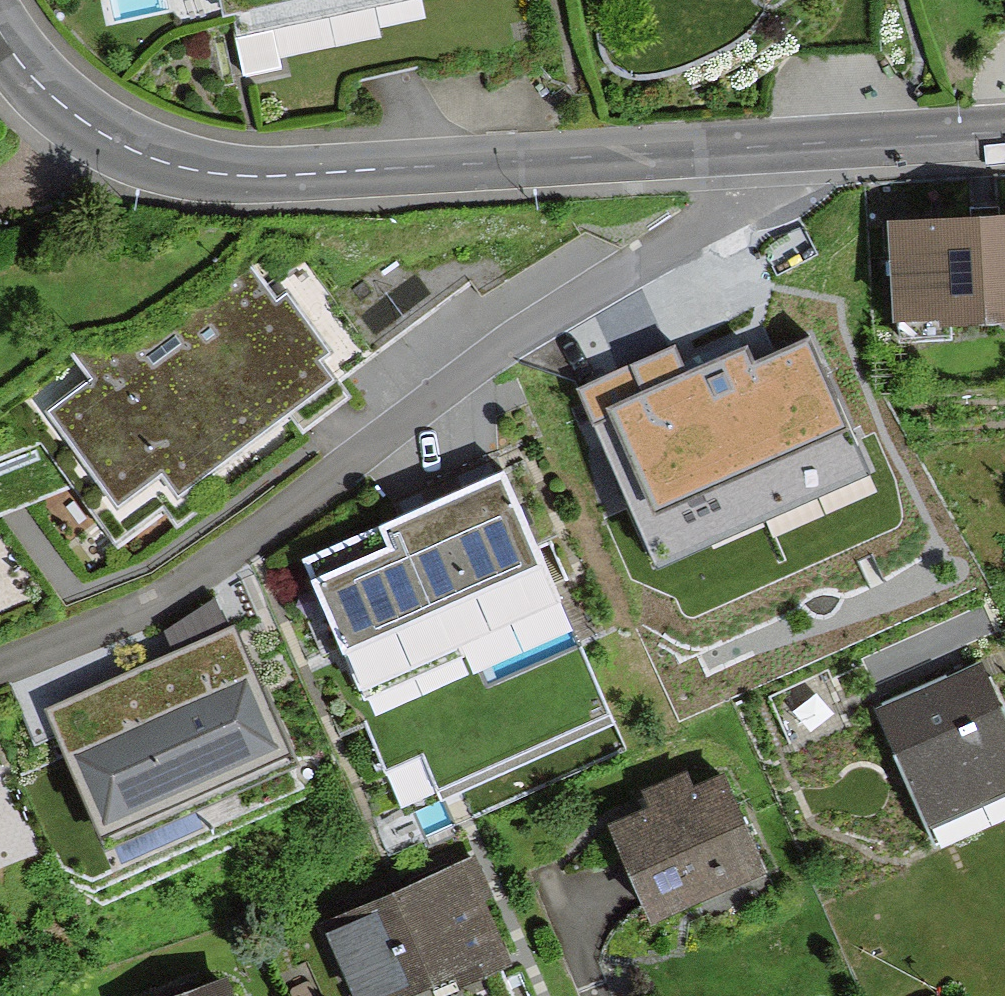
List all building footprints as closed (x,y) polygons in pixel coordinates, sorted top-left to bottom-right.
[(231,20),(315,0),(226,0),(231,20)] [(898,220),(903,325),(1004,321),(1004,215),(898,220)] [(32,424),(117,545),(337,390),(237,249),(129,325),(93,334),(71,350),(93,381),(32,424)] [(672,518),(826,455),(788,365),(751,380),(738,347),(683,370),(671,342),(580,380),(607,445),(637,432),(672,518)] [(502,480),(305,567),(346,659),(543,572),(502,480)] [(175,680),(86,720),(123,802),(263,740),(216,634),(164,657),(175,680)] [(876,709),(933,832),(1004,799),(1004,700),(986,659),(876,709)] [(719,774),(611,822),(650,909),(758,861),(719,774)] [(327,932),(355,995),(402,995),(461,970),(466,982),(505,965),(478,903),(488,898),(474,868),(327,932)] [(169,995),(233,995),(226,976),(169,995)]
